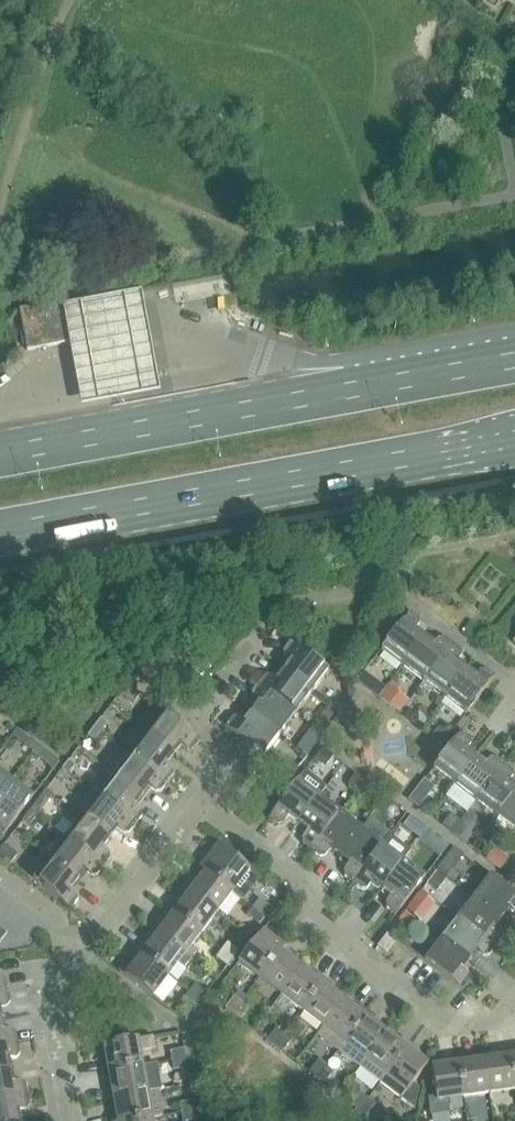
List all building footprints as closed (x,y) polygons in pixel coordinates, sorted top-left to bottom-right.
[(158,388),(141,297),(64,311),(81,402),(158,388)] [(74,342),(69,312),(21,321),(27,351),(74,342)] [(381,650),(402,667),(424,638),(415,631),(420,625),(419,619),(410,612),(381,650)] [(402,667),(423,683),(453,644),(444,638),(438,639),(433,645),(424,638),(402,667)] [(291,662),(284,671),(312,693),(329,671),(290,642),(283,651),(284,657),(291,662)] [(423,683),(444,699),(466,671),(457,663),(462,657),(461,651),(453,644),(423,683)] [(466,671),(444,699),(466,715),(495,677),(486,670),(480,671),(475,678),(466,671)] [(258,684),(296,714),(312,693),(284,671),(277,680),(270,675),(264,676),(258,684)] [(259,704),(252,713),(280,735),(296,714),(258,684),(251,693),(252,699),(259,704)] [(120,694),(127,699),(133,704),(140,695),(127,685),(120,694)] [(162,711),(145,733),(174,755),(181,746),(188,751),(194,750),(200,741),(162,711)] [(280,735),(252,713),(245,722),(238,717),(232,718),(225,727),(264,756),(280,735)] [(101,719),(95,727),(101,732),(108,723),(101,719)] [(95,727),(88,736),(94,741),(101,732),(95,727)] [(433,770),(454,786),(476,758),(467,751),(472,744),(471,738),(462,732),(433,770)] [(145,733),(129,754),(168,783),(174,775),(174,769),(167,764),(174,755),(145,733)] [(38,746),(29,739),(24,746),(33,752),(38,746)] [(47,753),(38,746),(33,752),(42,759),(55,769),(59,763),(47,753)] [(316,757),(325,763),(331,755),(323,748),(316,757)] [(129,754),(113,775),(142,797),(149,788),(156,793),(161,792),(168,783),(129,754)] [(454,786),(475,803),(505,764),(496,758),(490,758),(485,765),(476,758),(454,786)] [(69,761),(63,769),(69,774),(76,765),(69,761)] [(283,771),(292,778),(298,769),(290,762),(283,771)] [(496,819),(514,794),(514,788),(509,783),(514,776),(513,771),(505,764),(475,803),(496,819)] [(63,769),(56,778),(62,783),(69,774),(63,769)] [(11,781),(0,772),(0,796),(11,781)] [(365,781),(357,774),(348,787),(356,793),(365,781)] [(97,796),(136,825),(142,817),(142,811),(135,806),(142,797),(113,775),(97,796)] [(0,796),(0,833),(3,836),(33,797),(11,781),(0,796)] [(288,819),(298,826),(319,797),(298,781),(268,819),(277,826),(283,825),(288,819)] [(37,803),(30,811),(37,816),(43,807),(53,795),(47,790),(37,803)] [(514,833),(514,794),(496,819),(514,833)] [(97,796),(81,817),(110,839),(117,830),(124,835),(129,834),(136,825),(97,796)] [(302,845),(311,852),(340,813),(319,797),(298,826),(307,833),(302,839),(302,845)] [(30,811),(24,820),(30,825),(37,816),(30,811)] [(330,851),(339,858),(361,829),(340,813),(311,852),(319,858),(325,857),(330,851)] [(416,820),(408,813),(401,822),(406,826),(412,825),(416,820)] [(58,833),(65,838),(104,867),(110,859),(110,853),(103,848),(110,839),(81,817),(71,831),(64,826),(58,833)] [(344,877),(353,884),(382,845),(361,829),(339,858),(349,865),(344,871),(344,877)] [(65,838),(49,859),(78,881),(85,872),(91,877),(97,876),(104,867),(65,838)] [(4,859),(11,850),(5,845),(0,851),(0,855),(4,859)] [(382,845),(353,884),(361,890),(367,889),(372,883),(381,890),(403,861),(382,845)] [(217,846),(201,868),(233,892),(249,871),(217,846)] [(493,851),(487,860),(494,865),(500,856),(493,851)] [(494,865),(501,871),(508,862),(500,856),(494,865)] [(446,858),(439,867),(446,872),(453,863),(446,858)] [(78,881),(49,859),(33,881),(71,910),(78,901),(77,895),(71,890),(78,881)] [(425,878),(403,861),(381,890),(391,897),(385,903),(386,909),(395,916),(425,878)] [(190,892),(217,913),(233,892),(201,868),(200,868),(205,872),(190,892)] [(435,872),(426,883),(436,891),(445,880),(435,872)] [(473,897),(501,919),(508,910),(514,915),(514,895),(490,876),(473,897)] [(217,913),(190,892),(174,913),(201,934),(217,913)] [(419,892),(406,910),(418,919),(432,902),(419,892)] [(473,897),(457,918),(496,948),(502,939),(501,933),(494,928),(501,919),(473,897)] [(260,901),(254,909),(265,917),(271,910),(260,901)] [(265,917),(254,909),(248,916),(259,925),(265,917)] [(404,912),(397,921),(407,929),(414,920),(404,912)] [(174,913),(158,934),(185,955),(201,934),(174,913)] [(457,918),(441,939),(469,961),(476,952),(483,957),(489,956),(496,948),(457,918)] [(393,926),(387,934),(394,939),(400,931),(393,926)] [(239,963),(260,979),(285,947),(263,931),(239,963)] [(158,934),(142,955),(169,976),(185,955),(158,934)] [(378,947),(386,953),(395,941),(387,934),(378,947)] [(469,961),(441,939),(424,961),(463,991),(470,981),(469,975),(462,970),(469,961)] [(228,943),(222,950),(233,959),(239,952),(228,943)] [(260,979),(281,995),(302,968),(282,953),(285,948),(285,947),(260,979)] [(233,959),(222,950),(216,958),(227,967),(233,959)] [(169,976),(142,955),(125,977),(152,998),(169,976)] [(281,995),(302,1011),(323,984),(302,968),(281,995)] [(9,992),(7,981),(2,978),(0,978),(0,993),(9,992)] [(323,1027),(344,1000),(323,984),(302,1011),(323,1027)] [(195,985),(190,992),(201,1001),(207,994),(195,985)] [(7,1007),(11,1002),(9,992),(0,993),(0,1008),(7,1007)] [(201,1001),(190,992),(184,1000),(195,1009),(201,1001)] [(226,1008),(233,1014),(242,1003),(234,997),(226,1008)] [(365,1017),(344,1000),(323,1027),(344,1043),(365,1017)] [(242,1003),(233,1014),(241,1020),(249,1009),(242,1003)] [(344,1043),(365,1059),(386,1033),(365,1017),(344,1043)] [(18,1044),(16,1033),(12,1030),(3,1031),(1,1020),(0,1020),(0,1047),(18,1044)] [(268,1040),(275,1046),(284,1035),(276,1029),(268,1040)] [(386,1033),(365,1059),(359,1067),(380,1083),(407,1049),(386,1033)] [(284,1035),(275,1046),(283,1052),(291,1041),(284,1035)] [(142,1067),(138,1040),(104,1046),(109,1073),(142,1067)] [(11,1072),(9,1060),(17,1059),(20,1054),(18,1044),(0,1047),(0,1074),(11,1072)] [(170,1052),(172,1061),(186,1059),(184,1049),(170,1052)] [(407,1049),(380,1083),(414,1109),(419,1088),(414,1084),(428,1065),(407,1049)] [(484,1060),(490,1094),(514,1090),(514,1086),(511,1056),(484,1060)] [(186,1059),(172,1061),(173,1071),(187,1068),(186,1059)] [(484,1060),(458,1064),(463,1098),(490,1094),(484,1060)] [(309,1072),(317,1078),(326,1067),(318,1061),(309,1072)] [(463,1098),(458,1064),(432,1068),(437,1102),(463,1098)] [(147,1093),(142,1067),(109,1073),(114,1099),(147,1093)] [(326,1067),(317,1078),(325,1084),(333,1073),(326,1067)] [(28,1096),(26,1085),(21,1082),(13,1083),(11,1072),(0,1074),(0,1101),(28,1096)] [(147,1093),(114,1099),(118,1120),(136,1120),(152,1119),(163,1116),(158,1091),(147,1093)] [(352,1105),(359,1110),(368,1099),(360,1093),(352,1105)] [(18,1112),(27,1111),(30,1106),(28,1096),(0,1101),(0,1120),(20,1120),(18,1112)] [(368,1099),(359,1110),(367,1116),(375,1105),(368,1099)] [(180,1104),(181,1113),(195,1111),(194,1101),(180,1104)] [(181,1113),(183,1120),(191,1120),(197,1120),(195,1111),(181,1113)]
